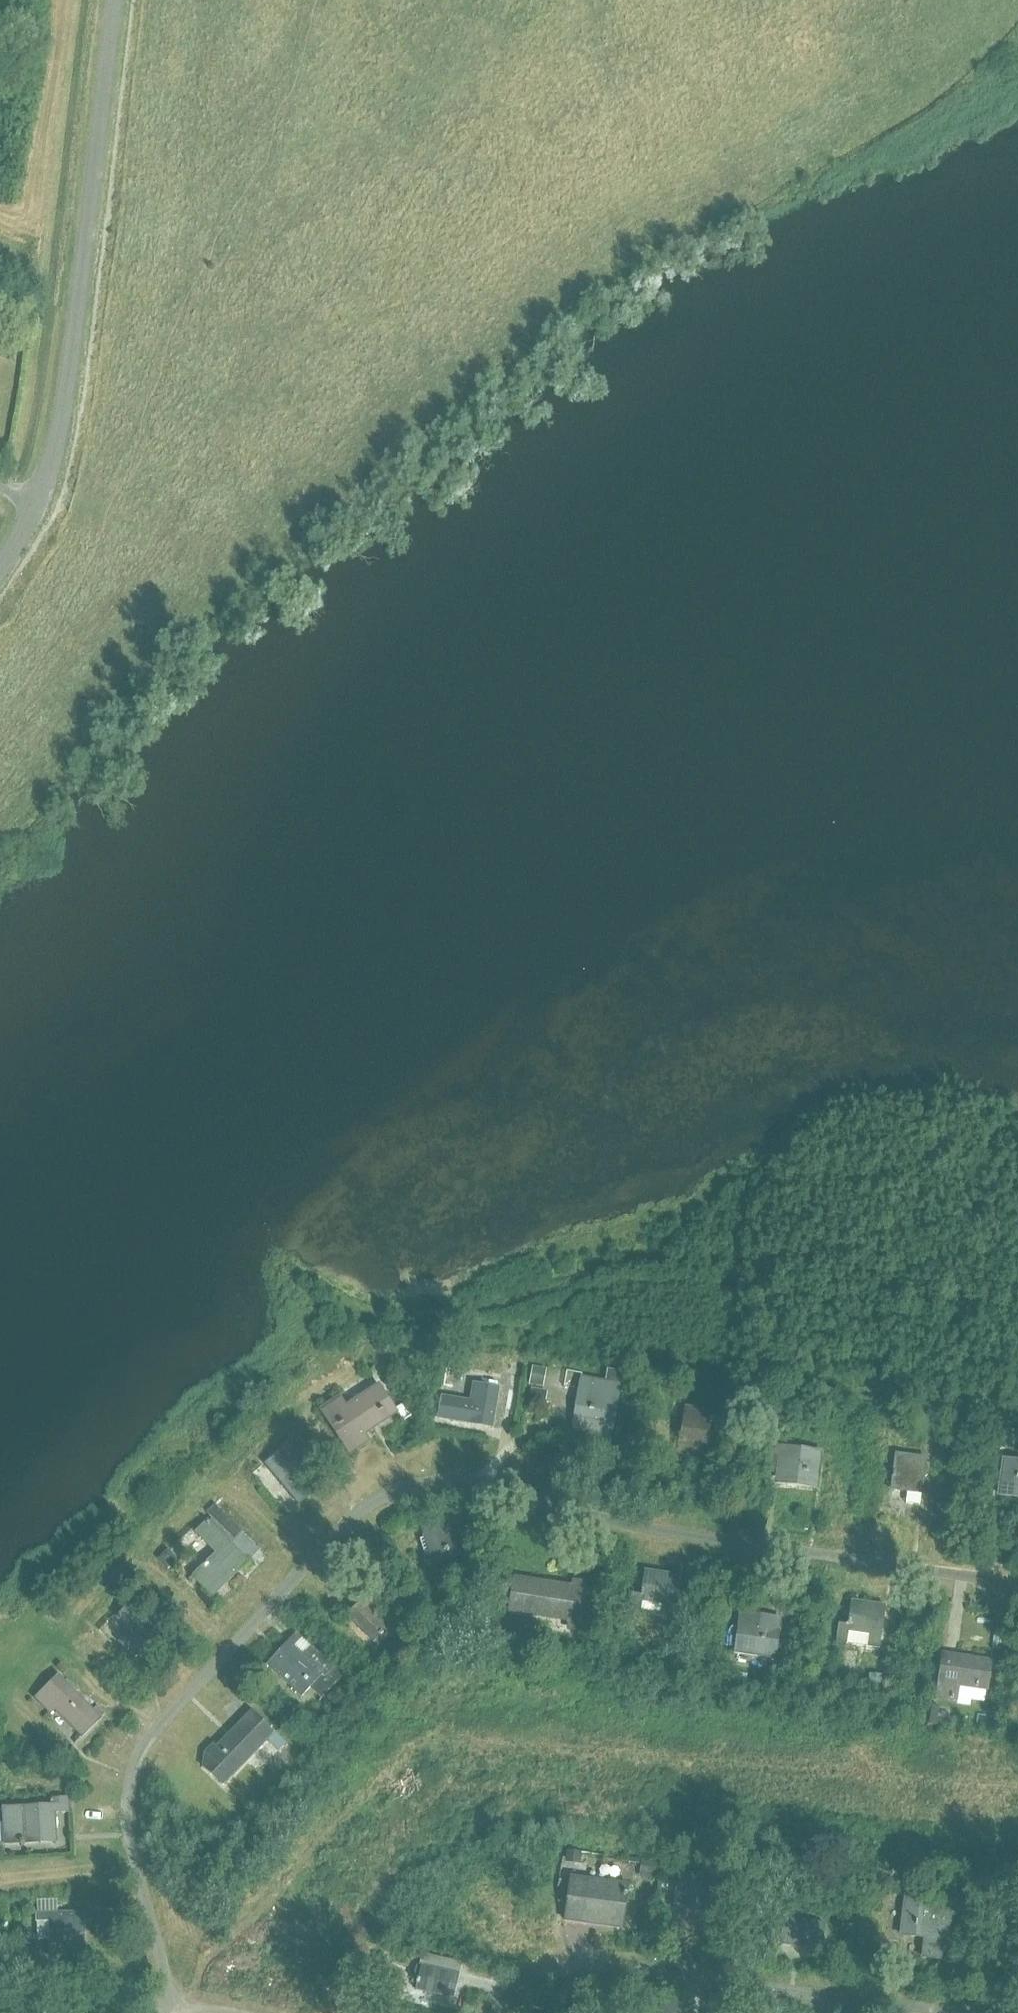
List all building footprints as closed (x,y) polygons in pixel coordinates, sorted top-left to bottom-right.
[(580,1378),(575,1408),(591,1411),(589,1419),(614,1424),(621,1386),(624,1373),(606,1370),(604,1383),(580,1378)] [(510,1405),(520,1406),(521,1385),(511,1384),(510,1405)] [(437,1419),(490,1428),(497,1389),(473,1385),(470,1403),(441,1398),(437,1419)] [(338,1399),(319,1411),(347,1456),(360,1448),(369,1441),(365,1435),(373,1429),(382,1423),(387,1420),(393,1416),(397,1413),(395,1410),(380,1387),(353,1404),(352,1405),(356,1412),(349,1416),(338,1399)] [(406,1403),(395,1410),(397,1413),(403,1422),(407,1420),(413,1415),(406,1403)] [(678,1450),(703,1454),(710,1414),(684,1410),(678,1450)] [(290,1489),(303,1503),(318,1491),(296,1464),(301,1460),(290,1447),(266,1466),(287,1492),(290,1489)] [(785,1484),(815,1489),(820,1454),(774,1448),(773,1461),(788,1463),(785,1484)] [(896,1455),(891,1490),(907,1492),(905,1503),(919,1505),(921,1489),(925,1459),(896,1455)] [(1004,1484),(999,1484),(998,1495),(1017,1498),(1017,1462),(1008,1461),(1004,1484)] [(430,1555),(433,1565),(460,1556),(448,1519),(421,1528),(424,1538),(420,1539),(426,1557),(430,1555)] [(189,1579),(209,1600),(246,1563),(229,1546),(206,1523),(193,1536),(213,1556),(189,1579)] [(243,1532),(229,1546),(246,1563),(247,1563),(260,1550),(243,1532)] [(645,1572),(642,1589),(641,1589),(640,1595),(632,1594),(629,1608),(640,1610),(641,1601),(672,1606),(677,1578),(645,1572)] [(567,1629),(578,1630),(584,1591),(513,1580),(508,1611),(568,1620),(567,1629)] [(372,1643),(376,1647),(388,1635),(384,1632),(393,1623),(366,1596),(347,1615),(373,1641),(372,1643)] [(845,1642),(867,1645),(866,1647),(877,1649),(883,1608),(850,1603),(847,1627),(837,1625),(833,1647),(844,1648),(845,1642)] [(120,1646),(143,1670),(169,1645),(129,1605),(115,1619),(131,1635),(120,1646)] [(733,1653),(772,1658),(778,1620),(739,1614),(733,1653)] [(271,1659),(284,1671),(279,1676),(301,1697),(322,1675),(324,1678),(333,1668),(314,1650),(306,1659),(288,1642),(271,1659)] [(939,1671),(935,1698),(954,1701),(956,1687),(983,1691),(988,1663),(955,1658),(953,1673),(939,1671)] [(55,1713),(82,1740),(101,1721),(58,1679),(35,1702),(51,1717),(55,1713)] [(205,1754),(203,1768),(221,1785),(265,1739),(279,1752),(287,1744),(282,1739),(253,1712),(218,1748),(214,1744),(205,1754)] [(2,1810),(4,1845),(39,1843),(39,1838),(54,1837),(53,1812),(67,1811),(66,1800),(49,1800),(49,1807),(2,1810)] [(672,1907),(711,1912),(716,1878),(676,1872),(672,1907)] [(562,1919),(583,1922),(584,1917),(621,1921),(625,1883),(568,1876),(562,1919)] [(961,1918),(963,1904),(905,1894),(898,1933),(922,1937),(919,1956),(943,1959),(950,1916),(961,1918)] [(76,1913),(37,1915),(37,1921),(49,1920),(50,1953),(75,1952),(74,1943),(83,1943),(83,1919),(76,1919),(76,1913)] [(801,1946),(821,1948),(823,1923),(784,1919),(782,1939),(801,1941),(801,1946)] [(998,1942),(995,1968),(1015,1971),(1015,1965),(1017,1965),(1017,1945),(998,1942)] [(415,1990),(453,1998),(459,1975),(421,1966),(416,1965),(413,1978),(418,1979),(415,1990)] [(685,2005),(662,2002),(660,2012),(684,2012),(685,2005)]
